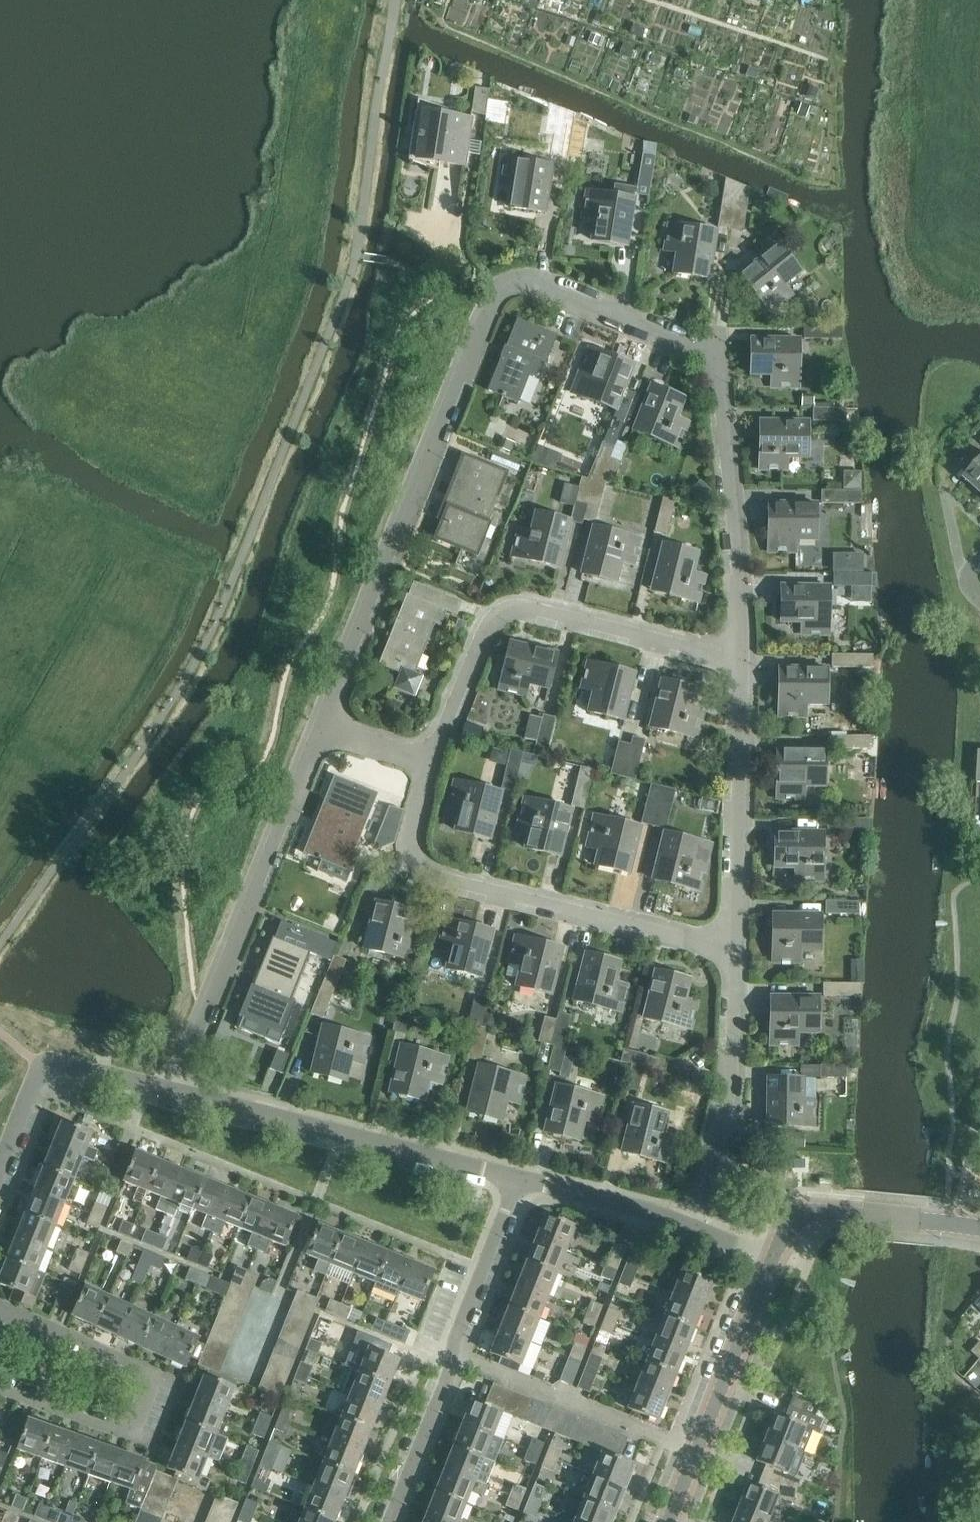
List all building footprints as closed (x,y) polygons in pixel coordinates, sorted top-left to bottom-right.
[(748,68),(745,76),(755,79),(757,71),(748,68)] [(806,86),(803,95),(815,99),(818,90),(806,86)] [(472,111),(485,116),(489,90),(475,88),(472,111)] [(409,160),(439,171),(440,163),(464,167),(471,119),(447,116),(448,110),(418,100),(409,160)] [(800,104),(797,113),(806,116),(809,107),(800,104)] [(636,194),(636,195),(649,197),(655,156),(642,154),(637,188),(636,194)] [(501,185),(513,187),(510,207),(545,213),(553,166),(505,158),(501,185)] [(718,227),(730,230),(738,185),(726,180),(718,227)] [(587,192),(583,218),(595,220),(592,240),(595,241),(596,241),(619,245),(627,246),(634,199),(635,195),(635,194),(636,194),(637,188),(620,185),(615,184),(614,193),(613,196),(587,192)] [(738,185),(730,230),(743,232),(749,190),(738,185)] [(664,250),(677,252),(674,273),(709,279),(716,231),(669,224),(664,250)] [(740,275),(771,312),(792,295),(784,285),(800,272),(777,245),(740,275)] [(489,391),(517,402),(529,373),(534,375),(541,360),(547,362),(558,335),(517,319),(489,391)] [(751,375),(772,375),(772,387),(799,388),(799,340),(751,339),(751,375)] [(588,348),(571,392),(616,410),(633,365),(588,348)] [(634,430),(678,448),(688,422),(676,418),(684,398),(651,385),(634,430)] [(813,422),(846,422),(846,409),(813,408),(813,422)] [(760,469),(787,470),(787,457),(808,457),(808,422),(760,421),(760,469)] [(502,438),(499,448),(511,453),(515,443),(502,438)] [(602,442),(588,479),(592,480),(600,482),(610,457),(614,446),(602,442)] [(540,447),(537,461),(559,467),(562,452),(540,447)] [(491,462),(514,471),(519,459),(496,450),(491,462)] [(435,539),(477,555),(490,523),(487,522),(507,472),(463,455),(443,506),(447,507),(442,519),(438,518),(437,520),(442,521),(435,539)] [(621,462),(610,457),(600,482),(605,484),(612,485),(621,462)] [(979,491),(979,461),(965,478),(979,491)] [(575,502),(586,505),(592,480),(588,479),(581,478),(578,491),(575,502)] [(592,480),(586,505),(583,519),(596,522),(605,484),(600,482),(592,480)] [(700,481),(690,493),(701,503),(710,493),(711,491),(710,490),(700,481)] [(566,485),(560,504),(573,507),(574,508),(575,502),(578,491),(579,488),(566,485)] [(821,503),(861,504),(862,491),(821,490),(821,503)] [(657,522),(669,525),(675,500),(663,497),(657,522)] [(768,551),(795,552),(796,539),(816,540),(817,504),(769,503),(768,551)] [(512,556),(559,567),(570,521),(536,512),(531,533),(518,530),(512,556)] [(582,573),(616,582),(621,562),(634,565),(640,538),(593,527),(582,573)] [(652,591),(698,602),(705,576),(693,573),(698,553),(663,544),(652,591)] [(834,586),(871,586),(871,574),(834,573),(834,586)] [(379,665),(400,673),(393,689),(414,697),(423,676),(414,673),(434,623),(440,625),(446,611),(439,608),(445,595),(414,583),(408,596),(407,595),(379,665)] [(781,621),(802,622),(802,634),(829,635),(829,587),(782,586),(781,621)] [(458,619),(454,630),(462,633),(467,622),(458,619)] [(500,689),(526,696),(529,683),(549,688),(557,653),(511,643),(500,689)] [(832,668),(873,668),(873,655),(832,654),(832,668)] [(582,688),(594,691),(589,711),(622,719),(634,673),(588,661),(582,688)] [(779,716),(806,717),(806,704),(827,704),(827,669),(779,668),(779,716)] [(650,727),(697,738),(703,712),(691,709),(696,689),(662,680),(650,727)] [(533,755),(545,758),(555,717),(543,714),(533,755)] [(466,721),(461,732),(478,739),(482,727),(466,721)] [(631,744),(623,777),(635,780),(645,740),(633,736),(631,744)] [(829,749),(871,750),(871,737),(830,736),(829,749)] [(610,774),(623,777),(631,744),(619,741),(610,774)] [(494,747),(492,757),(495,762),(505,765),(509,751),(494,747)] [(501,788),(514,791),(523,752),(511,749),(501,788)] [(777,798),(804,798),(804,786),(825,786),(825,751),(777,750),(777,798)] [(571,806),(584,809),(594,769),(581,766),(571,806)] [(314,828),(304,853),(317,858),(316,859),(320,860),(321,860),(351,872),(352,872),(360,852),(355,850),(377,794),(334,777),(317,820),(314,828)] [(448,807),(460,810),(455,830),(490,839),(501,792),(455,781),(448,807)] [(641,823),(654,826),(664,787),(651,784),(641,823)] [(664,787),(654,826),(666,829),(676,790),(664,787)] [(518,824),(530,827),(525,847),(560,856),(571,809),(525,798),(518,824)] [(392,807),(387,825),(398,828),(403,810),(392,807)] [(588,842),(600,845),(595,865),(630,873),(641,826),(594,815),(588,842)] [(827,832),(869,832),(869,820),(827,819),(827,832)] [(387,825),(380,849),(381,849),(394,843),(398,828),(387,825)] [(664,832),(653,879),(700,890),(706,864),(711,844),(699,841),(664,832)] [(775,867),(796,867),(796,880),(823,880),(823,832),(775,832),(775,867)] [(825,914),(859,915),(859,901),(825,901),(825,914)] [(364,948),(411,960),(417,933),(405,930),(410,910),(376,902),(364,948)] [(772,962),(799,962),(800,950),(820,950),(821,915),(773,914),(772,962)] [(446,968),(481,977),(492,930),(446,919),(439,945),(451,948),(446,968)] [(251,985),(239,1016),(243,1017),(283,1033),(295,1002),(290,1000),(309,953),(330,961),(337,944),(281,921),(274,938),(273,937),(253,986),(251,985)] [(509,962),(521,965),(516,986),(551,994),(562,948),(516,936),(509,962)] [(620,962),(586,953),(574,1000),(621,1012),(627,985),(615,982),(620,962)] [(334,955),(322,984),(335,989),(346,960),(334,955)] [(851,960),(851,970),(863,970),(863,960),(851,960)] [(644,1017),(691,1029),(697,1003),(685,1000),(690,979),(656,971),(644,1017)] [(481,977),(475,999),(485,1002),(487,1002),(492,980),(481,977)] [(823,996),(860,996),(860,984),(823,983),(823,996)] [(335,989),(322,984),(310,1013),(323,1018),(335,989)] [(770,1045),(797,1045),(797,1032),(818,1032),(819,997),(771,997),(770,1045)] [(468,1024),(476,1026),(479,1027),(479,1026),(485,1002),(475,999),(468,1024)] [(384,1064),(397,1063),(390,1092),(424,1101),(429,1081),(441,1084),(448,1057),(401,1046),(404,1035),(405,1035),(411,1010),(399,1007),(384,1064)] [(483,1013),(479,1026),(484,1028),(488,1029),(493,1030),(495,1023),(489,1015),(483,1013)] [(550,1044),(554,1045),(563,1048),(571,1016),(558,1013),(557,1020),(550,1044)] [(538,1042),(550,1044),(557,1020),(544,1017),(538,1042)] [(311,1072),(346,1081),(351,1061),(363,1064),(370,1038),(323,1026),(311,1072)] [(479,1027),(476,1026),(468,1059),(480,1062),(488,1029),(484,1028),(479,1026),(479,1027)] [(566,1048),(563,1048),(554,1045),(547,1070),(560,1073),(566,1048)] [(620,1062),(631,1064),(644,1067),(647,1055),(624,1049),(620,1062)] [(277,1050),(269,1069),(281,1073),(288,1055),(277,1050)] [(365,1079),(368,1066),(355,1063),(351,1076),(365,1079)] [(644,1067),(631,1064),(625,1088),(638,1091),(644,1067)] [(820,1078),(846,1078),(846,1065),(820,1064),(820,1078)] [(467,1112),(501,1121),(506,1100),(519,1103),(526,1077),(479,1065),(467,1112)] [(767,1126),(815,1126),(816,1099),(803,1099),(803,1078),(768,1078),(767,1126)] [(545,1132),(579,1140),(584,1120),(596,1123),(603,1097),(556,1085),(545,1132)] [(622,1151),(668,1163),(675,1136),(662,1133),(667,1113),(634,1105),(622,1151)] [(53,1145),(82,1157),(94,1161),(98,1150),(87,1146),(92,1134),(62,1122),(53,1145)] [(53,1145),(43,1168),(73,1180),(82,1157),(53,1145)] [(118,1145),(109,1167),(121,1172),(130,1150),(118,1145)] [(142,1205),(148,1191),(159,1161),(136,1152),(124,1182),(138,1187),(132,1201),(142,1205)] [(155,1210),(165,1214),(182,1170),(159,1161),(148,1191),(161,1196),(155,1210)] [(121,1172),(109,1167),(104,1179),(117,1184),(121,1172)] [(43,1168),(34,1191),(64,1203),(73,1180),(43,1168)] [(180,1204),(193,1209),(205,1180),(182,1170),(165,1214),(175,1218),(180,1204)] [(201,1228),(210,1232),(228,1189),(205,1180),(193,1209),(206,1214),(201,1228)] [(225,1222),(239,1228),(251,1198),(228,1189),(210,1232),(220,1236),(225,1222)] [(34,1191),(25,1214),(55,1226),(64,1203),(34,1191)] [(246,1246),(257,1250),(274,1207),(251,1198),(239,1228),(252,1233),(246,1246)] [(95,1203),(91,1213),(103,1218),(107,1208),(95,1203)] [(274,1207),(257,1250),(266,1254),(271,1240),(285,1246),(297,1216),(274,1207)] [(103,1218),(91,1213),(86,1224),(99,1229),(103,1218)] [(25,1214),(16,1237),(46,1249),(55,1226),(25,1214)] [(545,1215),(536,1238),(566,1250),(575,1227),(545,1215)] [(118,1233),(129,1237),(134,1225),(123,1221),(118,1233)] [(325,1275),(330,1264),(342,1234),(319,1225),(307,1255),(318,1259),(314,1271),(325,1275)] [(141,1242),(151,1246),(156,1234),(146,1230),(141,1242)] [(156,1234),(151,1246),(162,1250),(167,1238),(156,1234)] [(330,1264),(353,1273),(365,1244),(342,1234),(330,1264)] [(16,1237),(7,1259),(37,1271),(46,1249),(16,1237)] [(536,1238),(527,1261),(557,1273),(566,1250),(536,1238)] [(116,1253),(127,1257),(132,1245),(121,1241),(116,1253)] [(614,1242),(605,1265),(617,1270),(626,1247),(614,1242)] [(353,1273),(376,1282),(388,1253),(365,1244),(353,1273)] [(76,1248),(72,1259),(85,1264),(89,1253),(76,1248)] [(187,1260),(197,1264),(202,1252),(192,1248),(187,1260)] [(631,1249),(622,1272),(635,1277),(644,1254),(631,1249)] [(139,1262),(149,1266),(154,1253),(144,1250),(139,1262)] [(202,1252),(197,1264),(208,1269),(213,1257),(202,1252)] [(154,1253),(149,1266),(160,1270),(165,1258),(154,1253)] [(376,1282),(399,1292),(411,1262),(388,1253),(376,1282)] [(7,1259),(0,1277),(0,1284),(14,1290),(10,1299),(31,1308),(44,1274),(37,1271),(7,1259)] [(85,1264),(72,1259),(68,1269),(80,1274),(85,1264)] [(527,1261),(518,1284),(548,1296),(557,1273),(527,1261)] [(411,1262),(399,1292),(422,1301),(434,1271),(411,1262)] [(617,1270),(605,1265),(600,1276),(612,1281),(617,1270)] [(237,1267),(233,1278),(243,1283),(248,1271),(237,1267)] [(185,1280),(196,1284),(200,1272),(190,1268),(185,1280)] [(683,1270),(674,1293),(703,1305),(712,1282),(683,1270)] [(259,1275),(248,1271),(243,1283),(254,1287),(259,1275)] [(200,1272),(196,1284),(206,1288),(211,1276),(200,1272)] [(635,1277),(622,1272),(618,1283),(630,1288),(635,1277)] [(233,1278),(229,1288),(250,1297),(254,1287),(243,1283),(233,1278)] [(54,1305),(66,1310),(76,1287),(63,1282),(54,1305)] [(518,1284),(509,1307),(538,1319),(548,1296),(518,1284)] [(72,1315),(96,1326),(110,1297),(85,1286),(72,1315)] [(229,1288),(225,1297),(246,1306),(250,1297),(229,1288)] [(297,1290),(293,1303),(314,1311),(319,1299),(297,1290)] [(674,1293),(664,1316),(694,1328),(703,1305),(674,1293)] [(96,1326),(118,1336),(131,1307),(110,1297),(96,1326)] [(225,1297),(221,1307),(242,1316),(246,1306),(225,1297)] [(325,1311),(336,1316),(341,1304),(330,1299),(325,1311)] [(591,1301),(586,1311),(599,1316),(603,1306),(591,1301)] [(293,1303),(289,1312),(310,1321),(314,1311),(293,1303)] [(341,1304),(336,1316),(346,1320),(351,1308),(341,1304)] [(118,1336),(140,1346),(153,1317),(131,1307),(118,1336)] [(221,1307),(217,1317),(239,1325),(242,1316),(221,1307)] [(509,1307),(499,1330),(529,1342),(538,1319),(509,1307)] [(608,1308),(604,1319),(616,1323),(621,1313),(608,1308)] [(599,1316),(586,1311),(582,1322),(594,1327),(599,1316)] [(289,1312),(285,1322),(306,1330),(310,1321),(289,1312)] [(664,1316),(655,1339),(685,1351),(694,1328),(664,1316)] [(140,1346),(163,1357),(176,1328),(153,1317),(140,1346)] [(217,1317),(213,1326),(235,1335),(239,1325),(217,1317)] [(371,1330),(382,1334),(387,1322),(376,1318),(371,1330)] [(616,1323),(604,1319),(600,1329),(612,1334),(616,1323)] [(285,1322),(281,1331),(302,1340),(306,1330),(285,1322)] [(387,1322),(382,1334),(405,1343),(409,1331),(387,1322)] [(213,1326),(210,1336),(231,1345),(235,1335),(213,1326)] [(176,1328),(163,1357),(185,1367),(199,1338),(176,1328)] [(529,1342),(499,1330),(490,1353),(505,1359),(520,1365),(529,1342)] [(281,1331),(277,1341),(299,1350),(302,1340),(281,1331)] [(210,1336),(206,1346),(227,1354),(231,1345),(210,1336)] [(305,1350),(317,1354),(322,1343),(310,1339),(305,1350)] [(655,1339),(646,1362),(676,1374),(685,1351),(655,1339)] [(277,1341),(273,1351),(295,1359),(299,1350),(277,1341)] [(979,1359),(979,1342),(972,1352),(979,1359)] [(206,1346),(202,1355),(223,1364),(227,1354),(206,1346)] [(573,1346),(568,1357),(580,1362),(585,1351),(573,1346)] [(369,1348),(359,1371),(389,1383),(398,1360),(369,1348)] [(273,1351),(269,1360),(291,1369),(295,1359),(273,1351)] [(590,1353),(586,1364),(598,1369),(603,1358),(590,1353)] [(223,1364),(202,1355),(198,1365),(219,1374),(223,1364)] [(580,1362),(568,1357),(559,1381),(571,1385),(580,1362)] [(505,1359),(502,1365),(518,1371),(520,1365),(505,1359)] [(269,1360),(266,1370),(287,1378),(291,1369),(269,1360)] [(301,1362),(296,1372),(308,1377),(312,1367),(301,1362)] [(646,1362),(637,1385),(667,1397),(676,1374),(646,1362)] [(598,1369),(586,1364),(577,1388),(589,1392),(598,1369)] [(343,1391),(350,1394),(380,1406),(389,1383),(359,1371),(352,1368),(343,1391)] [(266,1370),(262,1380),(283,1388),(287,1378),(266,1370)] [(308,1377),(296,1372),(292,1383),(304,1388),(308,1377)] [(204,1376),(195,1399),(225,1411),(234,1388),(204,1376)] [(283,1388),(262,1380),(258,1389),(279,1398),(283,1388)] [(485,1405),(494,1409),(503,1387),(493,1383),(485,1405)] [(667,1397),(637,1385),(628,1408),(658,1420),(667,1397)] [(494,1409),(502,1412),(504,1412),(512,1391),(503,1387),(494,1409)] [(504,1412),(514,1416),(522,1395),(512,1391),(504,1412)] [(350,1394),(341,1417),(371,1429),(380,1406),(350,1394)] [(514,1416),(523,1420),(532,1399),(522,1395),(514,1416)] [(775,1414),(766,1437),(804,1452),(813,1430),(820,1433),(825,1420),(815,1416),(818,1406),(793,1396),(784,1417),(775,1414)] [(195,1399),(186,1422),(216,1433),(225,1411),(195,1399)] [(523,1420),(533,1424),(541,1402),(532,1399),(523,1420)] [(494,1409),(485,1405),(472,1400),(463,1423),(493,1434),(502,1412),(494,1409)] [(533,1424),(542,1428),(551,1406),(541,1402),(533,1424)] [(542,1428),(552,1432),(561,1410),(551,1406),(542,1428)] [(282,1407),(278,1419),(290,1423),(294,1412),(282,1407)] [(552,1432),(562,1435),(570,1414),(561,1410),(552,1432)] [(260,1413),(256,1423),(268,1428),(272,1417),(260,1413)] [(0,1437),(13,1442),(22,1419),(10,1414),(0,1437)] [(562,1435),(571,1439),(580,1418),(570,1414),(562,1435)] [(341,1417),(332,1440),(362,1452),(371,1429),(341,1417)] [(571,1439),(581,1443),(589,1422),(580,1418),(571,1439)] [(18,1449),(42,1458),(53,1428),(28,1419),(18,1449)] [(290,1423),(278,1419),(274,1429),(286,1434),(290,1423)] [(186,1422),(177,1445),(207,1457),(218,1461),(227,1438),(216,1433),(186,1422)] [(581,1443),(591,1447),(599,1425),(589,1422),(581,1443)] [(268,1428),(256,1423),(252,1434),(263,1439),(268,1428)] [(484,1458),(493,1434),(463,1423),(454,1446),(484,1458)] [(591,1447),(600,1451),(609,1429),(599,1425),(591,1447)] [(42,1458),(65,1466),(75,1436),(53,1428),(42,1458)] [(600,1451),(602,1452),(610,1455),(618,1433),(609,1429),(600,1451)] [(618,1433),(610,1455),(620,1459),(628,1437),(618,1433)] [(65,1466),(88,1474),(98,1444),(75,1436),(65,1466)] [(804,1452),(766,1437),(757,1461),(766,1464),(761,1476),(797,1490),(802,1478),(795,1475),(804,1452)] [(532,1438),(528,1448),(540,1453),(544,1443),(532,1438)] [(332,1440),(323,1463),(353,1475),(362,1452),(332,1440)] [(264,1453),(260,1465),(272,1469),(281,1446),(269,1442),(264,1453)] [(88,1474),(111,1482),(122,1452),(98,1444),(88,1474)] [(175,1472),(173,1478),(177,1480),(206,1491),(210,1480),(200,1475),(207,1457),(177,1445),(168,1468),(175,1472)] [(495,1462),(484,1458),(454,1446),(445,1469),(486,1485),(495,1462)] [(550,1446),(546,1455),(558,1460),(562,1450),(550,1446)] [(540,1453),(528,1448),(524,1460),(536,1465),(540,1453)] [(148,1491),(152,1481),(156,1471),(156,1465),(145,1461),(122,1452),(111,1482),(130,1489),(125,1503),(141,1509),(144,1500),(148,1491)] [(602,1452),(593,1475),(623,1487),(626,1479),(629,1481),(635,1466),(631,1465),(632,1463),(620,1459),(610,1455),(602,1452)] [(558,1460),(546,1455),(541,1467),(553,1472),(558,1460)] [(242,1458),(238,1469),(249,1474),(254,1463),(242,1458)] [(323,1463),(314,1486),(343,1498),(347,1488),(351,1488),(354,1480),(352,1477),(353,1475),(323,1463)] [(272,1469),(260,1465),(256,1475),(268,1479),(272,1469)] [(249,1474),(238,1469),(233,1479),(245,1484),(249,1474)] [(487,1486),(486,1485),(445,1469),(435,1492),(465,1504),(470,1491),(483,1496),(487,1486)] [(173,1478),(156,1471),(152,1481),(174,1490),(177,1480),(173,1478)] [(593,1475),(584,1498),(617,1511),(622,1500),(618,1498),(623,1487),(593,1475)] [(748,1483),(739,1507),(768,1519),(777,1496),(792,1502),(797,1490),(761,1476),(757,1487),(748,1483)] [(152,1481),(148,1491),(170,1499),(174,1490),(152,1481)] [(514,1484),(510,1494),(522,1499),(526,1489),(514,1484)] [(534,1484),(527,1501),(539,1506),(545,1492),(544,1487),(534,1484)] [(314,1486),(305,1509),(334,1521),(343,1498),(314,1486)] [(148,1491),(144,1500),(166,1509),(170,1499),(148,1491)] [(465,1504),(435,1492),(426,1515),(444,1521),(458,1521),(465,1504)] [(522,1499),(510,1494),(505,1506),(517,1511),(522,1499)] [(11,1507),(22,1511),(27,1500),(16,1495),(11,1507)] [(216,1495),(212,1505),(234,1513),(238,1503),(216,1495)] [(575,1521),(577,1521),(613,1521),(617,1511),(584,1498),(578,1512),(567,1507),(563,1517),(575,1521)] [(246,1499),(241,1511),(253,1516),(258,1504),(246,1499)] [(144,1500),(141,1509),(140,1510),(162,1518),(166,1509),(144,1500)] [(539,1506),(527,1501),(523,1513),(535,1518),(539,1506)] [(34,1516),(45,1520),(49,1511),(50,1508),(39,1504),(34,1516)] [(208,1515),(226,1521),(230,1521),(234,1513),(212,1505),(208,1515)] [(739,1507),(732,1521),(767,1521),(768,1519),(739,1507)] [(45,1520),(50,1521),(57,1521),(60,1513),(50,1508),(49,1511),(45,1520)] [(300,1521),(334,1521),(305,1509),(300,1521)] [(137,1519),(144,1521),(161,1521),(162,1518),(140,1510),(137,1519)] [(17,1516),(6,1511),(2,1521),(14,1521),(17,1516)] [(241,1511),(237,1521),(241,1521),(251,1521),(253,1516),(241,1511)] [(57,1521),(70,1521),(73,1516),(60,1512),(60,1513),(57,1521)]
